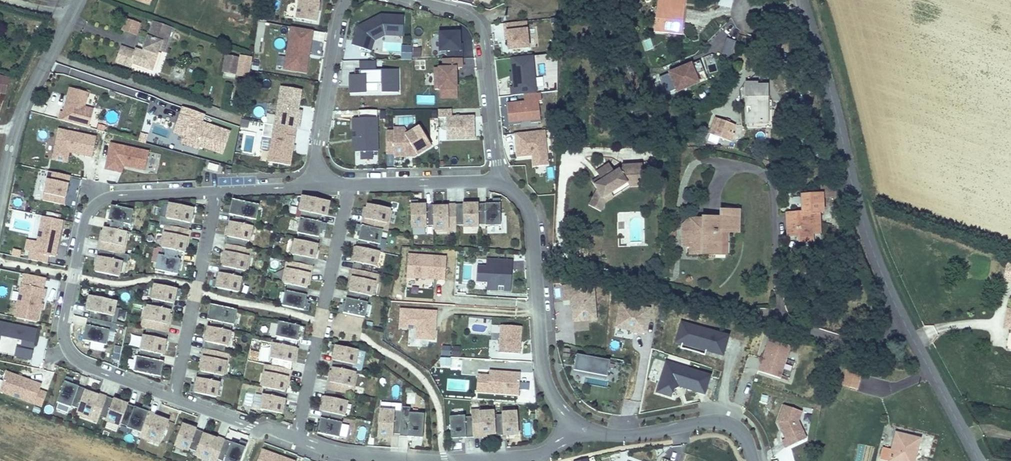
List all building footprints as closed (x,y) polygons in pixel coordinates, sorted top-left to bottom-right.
[(199,0),(184,0),(180,11),(193,15),(199,0)] [(320,3),(319,0),(300,0),(300,1),(297,19),(317,22),(320,3)] [(684,0),(659,0),(656,31),(680,33),(681,23),(678,23),(680,9),(683,10),(684,0)] [(121,29),(136,35),(141,22),(125,16),(121,29)] [(409,41),(410,19),(368,17),(368,38),(409,41)] [(647,29),(648,21),(640,20),(639,28),(647,29)] [(152,70),(159,50),(164,52),(172,29),(153,22),(143,52),(136,49),(135,52),(122,47),(116,62),(131,67),(132,63),(152,70)] [(285,67),(309,72),(316,31),(293,27),(285,67)] [(507,30),(506,46),(524,47),(524,30),(507,30)] [(470,59),(470,37),(448,36),(447,57),(470,59)] [(732,54),(736,42),(727,39),(723,50),(732,54)] [(401,44),(401,59),(411,59),(412,45),(401,44)] [(413,47),(413,56),(421,56),(421,47),(413,47)] [(537,89),(534,54),(511,56),(514,91),(537,89)] [(231,73),(234,58),(226,56),(223,72),(231,73)] [(676,89),(678,93),(700,85),(696,74),(704,71),(700,60),(659,76),(666,93),(676,89)] [(398,97),(399,73),(358,71),(357,95),(398,97)] [(465,103),(468,73),(446,71),(443,101),(465,103)] [(10,79),(0,77),(0,92),(6,94),(10,79)] [(265,159),(290,164),(303,88),(280,84),(265,159)] [(747,87),(747,122),(766,122),(766,106),(763,106),(764,101),(766,102),(766,87),(747,87)] [(505,103),(507,119),(540,119),(540,92),(523,92),(523,101),(505,103)] [(434,103),(434,95),(418,95),(418,103),(434,103)] [(62,101),(58,118),(89,126),(92,108),(62,101)] [(770,127),(771,103),(766,103),(766,106),(766,122),(747,122),(747,127),(770,127)] [(173,122),(177,113),(167,108),(163,117),(173,122)] [(480,142),(480,113),(450,112),(450,142),(480,142)] [(187,116),(180,142),(218,153),(226,128),(187,116)] [(356,162),(380,161),(378,120),(354,121),(356,162)] [(737,143),(736,127),(720,127),(720,142),(737,143)] [(57,128),(54,148),(86,154),(91,134),(57,128)] [(512,133),(512,152),(532,152),(532,162),(545,162),(545,132),(512,133)] [(421,159),(421,134),(392,133),(392,157),(421,159)] [(110,141),(104,168),(122,172),(123,166),(145,170),(150,149),(110,141)] [(629,164),(622,168),(619,163),(612,168),(609,163),(596,171),(600,176),(592,181),(597,187),(587,202),(600,210),(608,200),(630,187),(644,186),(643,163),(629,164)] [(44,198),(63,201),(68,172),(50,169),(44,198)] [(836,195),(836,185),(822,186),(822,194),(822,197),(836,196),(836,195)] [(820,223),(820,212),(823,212),(822,197),(822,194),(802,195),(803,213),(787,213),(788,236),(798,235),(799,242),(813,241),(813,233),(812,223),(820,223)] [(306,199),(304,215),(328,218),(330,203),(306,199)] [(232,201),(229,218),(253,221),(256,205),(232,201)] [(427,227),(427,201),(410,201),(410,227),(427,227)] [(170,204),(168,220),(192,224),(194,208),(170,204)] [(395,209),(369,205),(366,223),(390,228),(395,209)] [(111,210),(109,226),(133,229),(135,214),(111,210)] [(499,210),(485,210),(484,232),(499,232),(499,210)] [(432,211),(432,232),(449,233),(448,211),(432,211)] [(521,211),(505,211),(504,232),(520,232),(521,211)] [(455,213),(454,237),(473,238),(473,214),(455,213)] [(735,258),(736,235),(748,236),(749,222),(748,222),(748,214),(730,214),(729,222),(712,221),(712,222),(711,230),(700,230),(700,250),(699,257),(707,257),(735,258)] [(37,244),(56,247),(61,218),(42,215),(37,244)] [(302,218),(300,234),(324,238),(326,222),(302,218)] [(711,230),(712,222),(700,221),(700,230),(711,230)] [(821,233),(820,223),(812,223),(813,233),(821,233)] [(229,225),(227,242),(251,245),(253,229),(229,225)] [(365,227),(362,240),(384,245),(387,231),(365,227)] [(700,250),(700,230),(685,230),(686,248),(700,250)] [(165,232),(163,248),(187,251),(189,236),(165,232)] [(107,234),(104,251),(128,254),(131,239),(107,234)] [(141,243),(142,236),(132,234),(130,241),(141,243)] [(258,236),(257,246),(265,246),(266,236),(258,236)] [(299,240),(296,257),(320,260),(323,244),(299,240)] [(360,248),(357,264),(380,268),(382,253),(360,248)] [(162,253),(159,269),(183,273),(186,257),(162,253)] [(225,253),(222,270),(246,273),(249,257),(225,253)] [(102,258),(99,274),(123,277),(126,262),(102,258)] [(427,260),(425,283),(464,285),(466,263),(427,260)] [(506,287),(506,296),(529,297),(529,264),(502,262),(503,270),(494,269),(494,286),(506,287)] [(291,270),(288,286),(312,289),(315,274),(291,270)] [(218,275),(216,292),(240,295),(242,279),(218,275)] [(355,278),(352,293),(377,297),(380,282),(355,278)] [(18,314),(38,316),(42,287),(23,285),(18,314)] [(154,285),(152,301),(176,304),(179,289),(154,285)] [(271,290),(269,298),(279,301),(281,293),(271,290)] [(286,291),(283,307),(307,311),(310,295),(286,291)] [(95,298),(92,314),(116,318),(119,302),(95,298)] [(370,302),(345,299),(345,311),(368,314),(370,302)] [(149,305),(147,322),(171,325),(173,309),(149,305)] [(621,307),(619,330),(650,332),(653,309),(621,307)] [(209,308),(207,325),(231,328),(233,312),(209,308)] [(438,312),(400,311),(400,331),(417,331),(417,341),(436,342),(438,312)] [(471,331),(488,333),(490,320),(472,318),(471,331)] [(279,321),(277,338),(301,341),(303,325),(279,321)] [(5,323),(3,343),(32,347),(35,329),(5,323)] [(687,324),(681,343),(728,353),(733,334),(687,324)] [(89,326),(86,343),(110,346),(113,330),(89,326)] [(499,353),(521,353),(522,328),(499,327),(499,353)] [(205,330),(203,347),(227,350),(229,334),(205,330)] [(240,335),(238,346),(246,347),(248,337),(240,335)] [(144,336),(141,353),(165,356),(168,340),(144,336)] [(768,336),(757,372),(779,379),(790,343),(768,336)] [(620,351),(621,339),(609,337),(608,349),(620,351)] [(275,345),(273,361),(297,365),(299,349),(275,345)] [(337,347),(335,362),(360,365),(362,350),(337,347)] [(201,357),(199,373),(223,377),(225,361),(201,357)] [(578,357),(576,373),(615,377),(617,361),(578,357)] [(138,358),(136,374),(160,378),(162,362),(138,358)] [(666,360),(656,394),(679,399),(684,385),(705,390),(710,372),(666,360)] [(359,371),(336,369),(335,380),(358,382),(359,371)] [(861,374),(845,370),(841,385),(856,389),(861,374)] [(267,371),(264,388),(288,391),(291,375),(267,371)] [(6,373),(1,392),(28,402),(34,384),(6,373)] [(479,373),(478,394),(519,395),(518,374),(479,373)] [(196,381),(194,397),(218,400),(220,385),(196,381)] [(65,382),(57,403),(71,408),(78,386),(65,382)] [(354,384),(331,382),(330,392),(353,394),(354,384)] [(88,392),(81,414),(94,418),(101,396),(88,392)] [(264,395),(262,411),(286,414),(288,399),(264,395)] [(353,400),(329,397),(327,412),(351,416),(353,400)] [(114,400),(107,421),(120,425),(127,404),(114,400)] [(134,406),(127,428),(141,432),(147,410),(134,406)] [(395,407),(380,406),(378,437),(393,438),(395,407)] [(777,422),(790,446),(804,438),(797,426),(803,412),(782,406),(777,422)] [(484,413),(484,437),(500,437),(499,413),(484,413)] [(508,414),(508,438),(522,438),(522,414),(508,414)] [(156,416),(148,437),(162,442),(169,420),(156,416)] [(401,416),(399,441),(413,442),(414,416),(401,416)] [(425,416),(423,441),(437,442),(438,417),(425,416)] [(452,418),(450,440),(469,440),(469,418),(452,418)] [(319,422),(318,437),(343,439),(344,424),(319,422)] [(183,425),(176,446),(189,451),(196,429),(183,425)] [(356,443),(366,445),(369,426),(359,425),(356,443)] [(898,432),(894,448),(885,446),(882,458),(893,460),(916,460),(917,456),(919,449),(922,438),(898,432)] [(204,435),(197,456),(210,460),(217,439),(204,435)] [(225,460),(240,460),(245,446),(231,442),(225,460)] [(258,460),(287,460),(261,451),(258,460)]
